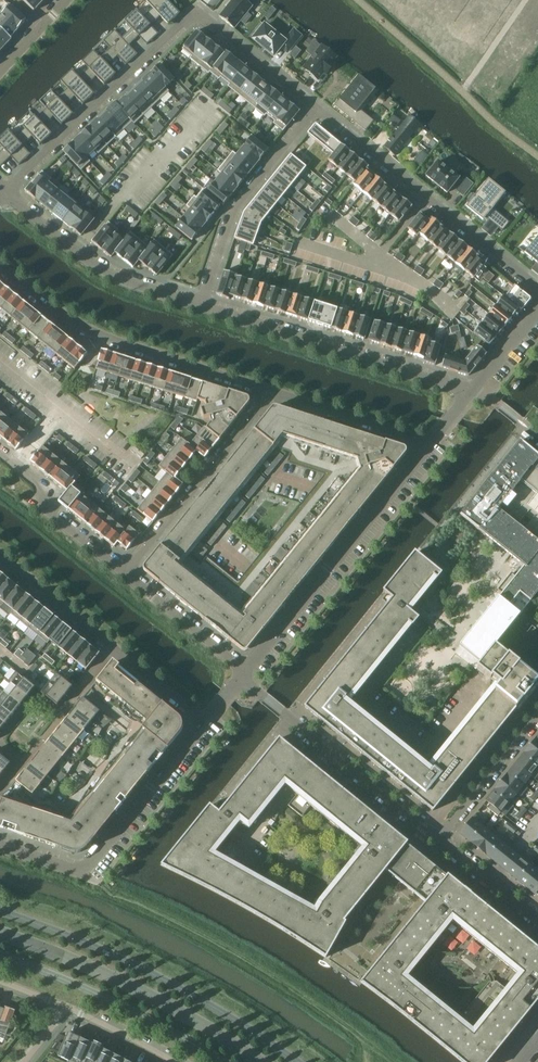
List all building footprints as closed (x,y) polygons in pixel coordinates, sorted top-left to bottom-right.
[(34,11),(43,2),(41,0),(22,0),(34,11)] [(146,1),(153,8),(143,18),(150,25),(160,16),(168,25),(180,14),(167,0),(147,0),(146,1)] [(220,16),(236,29),(254,6),(246,0),(233,0),(231,2),(230,1),(226,6),(227,7),(220,16)] [(0,12),(18,29),(26,20),(8,3),(0,12)] [(272,7),(264,16),(268,20),(276,10),(272,7)] [(159,34),(150,25),(143,18),(136,10),(125,21),(132,29),(122,38),(129,45),(139,36),(147,45),(159,34)] [(10,38),(18,29),(0,12),(0,29),(10,38)] [(265,25),(254,39),(274,55),(281,47),(287,52),(301,36),(294,30),(285,41),(265,25)] [(3,48),(12,39),(10,38),(0,29),(0,45),(3,48)] [(115,30),(103,41),(110,49),(101,58),(108,65),(117,56),(126,65),(137,54),(129,45),(122,38),(115,30)] [(197,31),(182,49),(191,56),(190,58),(190,59),(207,38),(197,31)] [(207,38),(190,59),(199,66),(216,46),(207,38)] [(318,80),(324,73),(326,74),(335,63),(333,62),(337,57),(322,45),(303,68),(318,80)] [(199,66),(208,73),(226,51),(224,53),(216,46),(199,66)] [(301,51),(296,46),(290,54),(295,59),(301,51)] [(108,65),(101,58),(94,50),(82,61),(89,69),(79,78),(86,85),(96,76),(104,85),(116,74),(108,65)] [(219,79),(235,59),(226,51),(208,73),(209,74),(210,72),(219,79)] [(235,59),(219,79),(221,77),(229,84),(228,86),(244,66),(235,59)] [(174,79),(160,64),(151,72),(169,92),(169,91),(166,87),(174,79)] [(244,66),(228,86),(237,94),(254,73),(244,66)] [(83,105),(95,94),(86,85),(79,78),(72,70),(61,81),(68,89),(58,98),(65,105),(75,96),(83,105)] [(143,81),(160,100),(169,92),(151,72),(143,81)] [(246,101),(263,81),(254,73),(237,94),(246,101)] [(362,113),(358,109),(374,89),(359,77),(336,105),(355,121),(362,113)] [(152,108),(160,100),(143,81),(134,89),(152,108)] [(255,109),(272,88),(263,81),(246,101),(255,109)] [(272,88),(255,109),(264,116),(281,96),(272,88)] [(134,89),(125,97),(143,116),(152,108),(134,89)] [(58,98),(51,90),(39,101),(46,109),(37,118),(44,126),(54,116),(62,125),(73,114),(65,105),(58,98)] [(281,96),(264,116),(265,116),(267,114),(275,121),(273,123),(290,103),(281,96)] [(117,104),(115,102),(115,103),(135,124),(143,116),(125,97),(117,104)] [(115,103),(106,111),(124,130),(133,122),(134,124),(135,124),(115,103)] [(290,103),(273,123),(283,131),(299,111),(290,103)] [(124,130),(106,111),(98,119),(116,138),(116,137),(113,134),(120,126),(124,130)] [(389,119),(397,126),(401,121),(393,114),(389,119)] [(409,115),(384,146),(395,156),(414,133),(416,134),(421,128),(419,126),(421,124),(409,115)] [(40,145),(52,134),(44,126),(37,118),(35,116),(23,127),(25,129),(15,138),(22,146),(32,136),(40,145)] [(89,127),(107,146),(116,138),(98,119),(89,127)] [(333,154),(341,144),(317,125),(318,125),(316,123),(314,125),(308,134),(333,154)] [(99,154),(107,146),(89,127),(81,135),(99,154)] [(8,131),(0,138),(0,145),(4,149),(0,152),(0,166),(1,166),(11,157),(19,165),(30,154),(22,146),(15,138),(8,131)] [(99,154),(81,135),(72,143),(90,162),(91,161),(87,158),(95,150),(98,154),(99,154)] [(244,146),(260,159),(268,150),(252,136),(244,146)] [(72,143),(63,151),(81,170),(90,162),(72,143)] [(337,167),(350,152),(341,144),(333,154),(328,160),(337,167)] [(253,168),(260,159),(244,146),(237,155),(253,168)] [(237,155),(233,151),(225,161),(246,177),(253,168),(237,155)] [(350,152),(337,167),(347,175),(359,159),(350,152)] [(283,164),(299,177),(307,167),(291,154),(283,164)] [(347,175),(355,182),(356,182),(366,169),(367,170),(369,167),(359,159),(347,175)] [(246,177),(225,161),(217,171),(222,174),(222,173),(238,186),(246,177)] [(463,196),(473,184),(466,178),(462,183),(458,179),(459,178),(438,161),(426,176),(447,193),(453,185),(457,189),(456,190),(463,196)] [(276,173),(291,186),(299,177),(283,164),(276,173)] [(356,182),(355,182),(353,184),(363,192),(376,177),(367,170),(366,169),(356,182)] [(48,182),(49,183),(52,179),(42,171),(39,175),(25,191),(35,199),(48,182)] [(231,196),(238,186),(222,173),(222,174),(215,182),(231,196)] [(268,182),(284,195),(291,186),(276,173),(268,182)] [(385,184),(376,177),(363,192),(372,200),(385,184)] [(48,182),(35,199),(44,206),(57,190),(49,183),(48,182)] [(231,196),(215,182),(207,191),(207,192),(222,203),(221,204),(223,205),(231,196)] [(261,191),(277,204),(284,195),(268,182),(261,191)] [(473,193),(466,201),(469,203),(466,207),(483,220),(486,217),(503,231),(509,222),(493,209),(495,206),(490,202),(498,192),(486,182),(476,195),(473,193)] [(394,192),(385,184),(372,200),(381,207),(394,192)] [(214,212),(221,204),(222,203),(207,192),(207,191),(204,188),(196,197),(196,198),(214,212)] [(66,197),(57,190),(44,206),(53,213),(66,197)] [(253,200),(269,213),(277,204),(261,191),(253,200)] [(403,199),(394,192),(381,207),(390,215),(403,199)] [(75,204),(76,205),(78,203),(68,195),(66,197),(53,213),(62,221),(75,204)] [(207,222),(214,212),(196,198),(196,197),(194,196),(186,206),(190,209),(191,208),(207,222)] [(403,199),(390,215),(400,222),(412,206),(403,199)] [(244,212),(262,222),(269,213),(253,200),(244,212)] [(75,204),(62,221),(71,228),(85,212),(76,205),(75,204)] [(183,218),(200,231),(207,222),(191,208),(190,209),(183,218)] [(85,212),(71,228),(81,236),(94,219),(85,212)] [(262,222),(244,212),(238,227),(257,234),(262,222)] [(430,220),(429,220),(420,213),(407,228),(417,237),(419,234),(430,220)] [(431,217),(429,220),(430,220),(419,234),(428,241),(441,225),(431,217)] [(200,231),(183,218),(176,227),(192,240),(200,231)] [(115,233),(115,234),(118,230),(109,221),(92,242),(102,250),(115,233)] [(437,249),(450,233),(441,225),(428,241),(437,249)] [(257,234),(238,227),(234,238),(253,245),(257,234)] [(114,252),(115,253),(124,260),(140,239),(130,232),(123,240),(124,241),(114,252)] [(115,233),(102,250),(111,257),(115,253),(114,252),(124,241),(123,240),(115,234),(115,233)] [(459,240),(450,233),(437,249),(446,256),(459,240)] [(525,253),(537,264),(537,236),(525,253)] [(149,247),(149,246),(140,239),(124,260),(133,267),(139,261),(138,260),(149,247)] [(138,260),(139,261),(147,268),(164,247),(154,240),(149,246),(149,247),(138,260)] [(468,248),(459,240),(446,256),(456,263),(468,248)] [(164,247),(147,268),(157,275),(173,255),(164,247)] [(478,255),(468,248),(456,263),(465,271),(478,255)] [(487,263),(478,255),(465,271),(474,278),(487,263)] [(224,271),(218,289),(216,295),(222,297),(230,299),(231,296),(230,296),(236,276),(237,277),(237,275),(224,271)] [(483,278),(489,283),(494,276),(489,271),(483,278)] [(247,280),(237,277),(236,276),(230,296),(231,296),(241,299),(247,280)] [(241,299),(252,303),(259,284),(247,280),(241,299)] [(270,287),(259,284),(252,303),(264,307),(270,287)] [(521,311),(530,301),(532,299),(530,297),(514,285),(505,297),(519,309),(521,311)] [(5,287),(0,293),(0,308),(1,310),(14,294),(5,287)] [(264,307),(275,310),(281,291),(270,287),(264,307)] [(292,295),(281,291),(275,310),(286,314),(292,295)] [(23,302),(14,294),(1,310),(11,317),(23,302)] [(304,298),(292,295),(286,314),(297,317),(304,298)] [(504,295),(496,305),(511,318),(519,309),(505,297),(504,295)] [(315,302),(304,298),(297,317),(309,321),(315,302)] [(32,309),(23,302),(11,317),(20,324),(32,309)] [(326,305),(315,302),(309,321),(320,325),(326,305)] [(337,309),(326,305),(320,325),(331,328),(337,309)] [(504,327),(511,318),(496,305),(488,315),(504,327)] [(41,316),(32,309),(20,324),(29,332),(41,316)] [(349,313),(337,309),(331,328),(342,332),(349,313)] [(360,316),(349,313),(342,332),(354,336),(360,316)] [(497,336),(504,327),(488,315),(481,324),(497,336)] [(38,339),(51,324),(41,316),(29,332),(38,339)] [(371,320),(360,316),(354,336),(365,339),(371,320)] [(368,340),(379,344),(385,325),(374,321),(368,340)] [(47,347),(60,331),(51,324),(38,339),(47,347)] [(497,336),(481,324),(474,333),(489,346),(497,336)] [(379,344),(390,347),(397,328),(385,325),(379,344)] [(390,347),(402,351),(408,332),(397,328),(390,347)] [(69,339),(60,331),(47,347),(57,354),(69,339)] [(419,335),(408,332),(402,351),(413,355),(419,335)] [(413,355),(424,358),(429,342),(430,343),(431,339),(419,335),(413,355)] [(78,346),(69,339),(57,354),(66,362),(78,346)] [(441,346),(430,343),(429,342),(424,358),(423,361),(435,365),(441,346)] [(87,354),(78,346),(66,362),(75,369),(87,354)] [(477,346),(464,361),(469,376),(469,375),(470,375),(487,354),(477,346)] [(107,373),(113,354),(102,350),(96,369),(107,373)] [(118,376),(124,357),(113,354),(107,373),(118,376)] [(445,355),(441,367),(467,376),(468,376),(469,376),(464,361),(445,355)] [(129,380),(136,361),(124,357),(118,376),(129,380)] [(129,380),(141,384),(147,365),(136,361),(129,380)] [(152,387),(158,368),(147,365),(141,384),(152,387)] [(152,387),(163,391),(169,372),(158,368),(152,387)] [(169,372),(163,391),(174,394),(181,376),(169,372)] [(53,376),(58,381),(61,377),(56,373),(53,376)] [(174,394),(186,398),(192,379),(181,376),(174,394)] [(198,400),(203,383),(192,379),(186,398),(197,402),(198,400)] [(211,422),(206,428),(220,439),(249,404),(249,403),(250,402),(250,401),(250,400),(249,399),(249,398),(248,398),(248,397),(247,397),(203,383),(198,400),(205,402),(207,407),(201,409),(202,414),(204,419),(210,417),(211,422)] [(296,439),(324,448),(351,457),(351,458),(353,459),(353,458),(357,459),(358,459),(361,470),(360,470),(358,473),(357,473),(356,474),(357,474),(338,497),(319,520),(300,544),(282,567),(263,591),(243,614),(246,617),(244,619),(241,623),(228,639),(236,645),(239,641),(247,647),(251,642),(253,643),(264,629),(282,606),(301,583),(320,560),(339,536),(358,513),(376,490),(405,454),(406,454),(406,453),(406,452),(406,451),(406,450),(405,449),(405,448),(404,448),(403,447),(358,433),(331,424),(304,415),(280,408),(276,407),(276,406),(275,406),(274,407),(273,407),(272,407),(272,408),(255,429),(275,444),(282,436),(282,435),(294,439),(294,440),(296,440),(296,439)] [(10,419),(1,412),(0,414),(0,432),(10,419)] [(179,416),(175,422),(179,425),(183,419),(179,416)] [(20,427),(10,419),(0,432),(0,437),(7,442),(20,427)] [(175,422),(171,427),(175,430),(179,425),(175,422)] [(29,435),(20,427),(7,443),(16,450),(29,435)] [(220,439),(206,428),(204,427),(197,436),(212,449),(220,439)] [(217,515),(227,504),(236,492),(246,480),(255,468),(265,457),(275,444),(255,429),(250,435),(249,436),(250,437),(249,440),(247,438),(245,441),(243,443),(245,444),(243,447),(241,446),(241,447),(236,453),(231,458),(230,459),(232,461),(230,463),(228,462),(226,464),(224,467),(226,468),(224,470),(222,469),(222,470),(217,476),(212,482),(211,483),(212,484),(211,486),(209,485),(207,488),(205,490),(207,491),(205,494),(203,492),(203,493),(198,499),(193,505),(192,506),(194,507),(192,510),(190,509),(188,511),(186,513),(188,515),(186,517),(185,516),(184,517),(179,523),(174,529),(173,530),(175,531),(173,533),(172,532),(169,535),(161,545),(149,559),(146,564),(147,564),(148,565),(147,566),(150,569),(148,572),(147,572),(146,573),(158,582),(165,588),(166,587),(168,585),(172,588),(170,591),(169,591),(177,598),(186,605),(194,611),(195,610),(194,610),(197,608),(201,611),(199,614),(198,614),(212,626),(212,625),(215,622),(219,626),(217,628),(216,629),(224,635),(228,638),(228,639),(241,623),(244,619),(175,563),(177,561),(179,562),(189,551),(199,539),(208,527),(217,515)] [(166,433),(162,438),(166,441),(170,436),(166,433)] [(65,439),(59,434),(56,438),(62,443),(65,439)] [(197,436),(190,445),(189,446),(196,452),(205,458),(212,449),(197,436)] [(189,446),(190,445),(182,438),(174,448),(189,460),(196,452),(189,446)] [(520,441),(465,508),(460,515),(485,536),(519,563),(523,567),(516,577),(511,573),(498,590),(502,594),(488,610),(474,628),(459,646),(481,663),(494,647),(495,646),(510,627),(515,622),(537,593),(537,541),(498,509),(500,506),(519,522),(525,515),(532,520),(526,527),(537,537),(537,455),(520,441)] [(74,446),(69,442),(66,446),(71,450),(74,446)] [(30,462),(40,469),(52,454),(43,446),(30,462)] [(79,450),(74,446),(71,450),(76,454),(79,450)] [(131,451),(141,459),(145,455),(144,454),(134,446),(131,451)] [(182,469),(189,460),(174,448),(167,457),(182,469)] [(40,469),(49,477),(61,461),(52,454),(40,469)] [(159,466),(167,473),(168,472),(175,478),(182,469),(167,457),(159,466)] [(49,477),(58,484),(70,469),(61,461),(49,477)] [(80,476),(70,469),(58,484),(67,491),(73,485),(80,476)] [(137,469),(132,475),(136,478),(140,472),(137,469)] [(168,472),(167,473),(160,482),(176,494),(183,485),(175,478),(168,472)] [(283,496),(292,499),(300,478),(291,474),(283,496)] [(103,492),(111,483),(113,484),(116,480),(111,476),(108,480),(100,489),(103,492)] [(168,503),(176,494),(160,482),(153,491),(168,503)] [(125,484),(121,489),(124,492),(129,487),(125,484)] [(59,502),(68,509),(80,494),(72,487),(73,485),(67,491),(59,502)] [(160,513),(168,503),(153,491),(145,500),(160,513)] [(68,509),(77,517),(90,501),(80,494),(68,509)] [(121,500),(116,496),(113,500),(118,504),(121,500)] [(126,505),(121,500),(118,504),(123,508),(126,505)] [(153,522),(160,513),(145,500),(137,510),(153,522)] [(90,501),(77,517),(87,524),(99,509),(90,501)] [(87,524),(96,532),(108,516),(99,509),(87,524)] [(96,532),(105,539),(118,524),(108,516),(96,532)] [(114,547),(118,543),(127,531),(126,531),(118,524),(105,539),(114,547)] [(130,526),(126,531),(127,531),(118,543),(127,550),(139,535),(130,526)] [(350,702),(412,625),(412,626),(419,618),(410,612),(437,579),(441,574),(415,552),(383,591),(387,594),(382,600),(388,604),(305,706),(305,707),(338,734),(343,738),(433,811),(433,810),(532,689),(537,682),(518,666),(518,665),(508,657),(494,647),(481,663),(477,668),(491,680),(490,680),(490,682),(490,684),(490,686),(490,687),(491,688),(428,766),(363,713),(358,709),(350,702)] [(0,572),(0,589),(8,579),(0,572)] [(8,579),(0,589),(0,605),(2,606),(17,586),(8,579)] [(10,613),(11,613),(27,594),(17,586),(2,606),(4,603),(13,610),(10,613)] [(36,601),(27,594),(11,613),(20,621),(36,601)] [(45,608),(36,601),(20,621),(29,628),(45,608)] [(54,616),(45,608),(29,628),(38,635),(54,616)] [(63,623),(54,616),(38,635),(47,643),(63,623)] [(63,623),(47,643),(50,640),(59,647),(72,630),(63,623)] [(81,638),(72,630),(59,647),(68,654),(81,638)] [(68,654),(77,662),(90,645),(81,638),(68,654)] [(457,676),(465,666),(430,639),(400,678),(405,683),(406,682),(411,686),(408,690),(416,696),(405,710),(420,721),(456,675),(457,676)] [(100,653),(90,645),(77,662),(86,669),(100,653)] [(27,659),(24,663),(28,666),(35,657),(31,654),(27,659)] [(27,789),(16,780),(2,797),(0,805),(0,828),(3,829),(15,833),(34,840),(46,844),(72,852),(74,853),(75,853),(77,853),(79,853),(81,852),(83,851),(85,850),(86,849),(88,847),(95,838),(96,837),(102,830),(110,820),(115,813),(122,804),(126,800),(133,791),(140,782),(146,775),(153,766),(161,757),(166,750),(180,733),(181,732),(181,731),(182,729),(182,728),(182,727),(182,725),(182,724),(182,722),(181,721),(181,720),(180,718),(179,717),(178,716),(163,704),(155,698),(145,690),(130,677),(123,671),(118,668),(120,666),(113,661),(110,664),(98,679),(96,681),(92,687),(93,687),(98,693),(115,708),(120,702),(146,723),(142,729),(145,732),(74,819),(72,823),(65,821),(33,794),(27,790),(27,789)] [(8,681),(28,696),(35,687),(24,677),(16,671),(8,681)] [(65,696),(73,686),(56,673),(49,683),(65,696)] [(2,690),(2,691),(20,706),(28,696),(8,681),(11,684),(4,692),(2,690)] [(57,705),(65,696),(49,683),(41,692),(57,705)] [(20,706),(2,691),(0,693),(0,704),(13,715),(20,706)] [(100,711),(94,707),(84,698),(83,697),(75,707),(86,716),(92,721),(100,711)] [(13,715),(0,704),(0,719),(5,724),(13,715)] [(85,730),(92,721),(86,716),(75,707),(68,716),(79,726),(85,730)] [(85,730),(79,726),(68,716),(60,726),(72,735),(77,739),(85,730)] [(70,748),(77,739),(72,735),(60,726),(53,735),(64,744),(70,748)] [(63,758),(70,748),(64,744),(53,735),(46,744),(57,753),(63,758)] [(344,921),(385,870),(401,882),(402,883),(401,883),(409,890),(410,889),(426,902),(404,929),(403,928),(399,934),(400,935),(389,948),(384,954),(370,972),(369,973),(364,979),(361,982),(388,1002),(414,1022),(463,1061),(487,1061),(521,1020),(524,1016),(525,1015),(530,1010),(537,999),(537,948),(508,924),(507,923),(504,920),(503,920),(482,903),(483,903),(482,902),(479,900),(478,899),(470,893),(469,892),(466,889),(465,889),(448,875),(447,877),(434,866),(431,864),(430,864),(431,863),(430,863),(423,857),(422,857),(419,854),(406,844),(407,842),(378,818),(377,817),(373,814),(372,814),(339,787),(338,786),(335,784),(335,783),(334,783),(317,769),(310,763),(309,762),(306,760),(301,756),(301,755),(298,753),(297,752),(296,753),(280,739),(279,739),(226,804),(221,800),(214,809),(210,805),(162,865),(207,887),(251,911),(289,933),(326,957),(346,922),(344,921)] [(50,762),(55,767),(63,758),(57,753),(46,744),(38,753),(50,762)] [(531,746),(524,755),(537,766),(537,751),(531,746)] [(55,767),(50,762),(38,753),(31,762),(42,771),(48,776),(55,767)] [(3,773),(12,761),(4,754),(2,757),(0,755),(0,771),(3,773)] [(533,778),(534,779),(534,778),(537,774),(537,766),(524,755),(516,764),(531,776),(533,778)] [(48,776),(42,771),(31,762),(24,771),(35,780),(41,785),(48,776)] [(524,784),(531,776),(516,764),(509,773),(523,785),(524,784)] [(24,771),(16,780),(27,789),(27,790),(33,794),(41,785),(35,780),(24,771)] [(519,797),(527,787),(524,784),(523,785),(509,773),(502,782),(519,797)] [(502,782),(494,791),(512,806),(519,797),(502,782)] [(512,806),(494,791),(487,801),(504,815),(506,813),(512,806)] [(484,823),(475,815),(472,818),(460,833),(470,841),(482,826),(485,823),(484,823)] [(482,826),(470,841),(479,848),(491,834),(490,833),(487,831),(482,826)] [(503,838),(493,830),(490,833),(491,834),(479,848),(488,855),(503,838)] [(498,863),(503,856),(512,845),(503,838),(488,855),(498,863)] [(532,862),(523,854),(508,872),(518,879),(529,865),(530,865),(532,862)] [(529,865),(518,879),(527,887),(537,873),(537,872),(530,865),(529,865)] [(527,887),(536,894),(537,891),(537,873),(527,887)] [(0,1008),(0,1038),(5,1039),(6,1035),(11,1037),(18,1028),(10,1025),(15,1011),(5,1007),(5,1009),(0,1008)] [(69,1061),(80,1037),(68,1032),(63,1044),(58,1042),(51,1050),(59,1054),(58,1056),(68,1061),(69,1061)] [(63,1043),(66,1037),(59,1034),(57,1040),(63,1043)] [(91,1042),(80,1037),(69,1061),(68,1061),(81,1061),(91,1042)] [(91,1042),(81,1061),(94,1061),(101,1047),(91,1042)] [(101,1047),(94,1061),(108,1061),(112,1053),(101,1047)] [(123,1058),(112,1053),(108,1061),(121,1061),(123,1058)]
